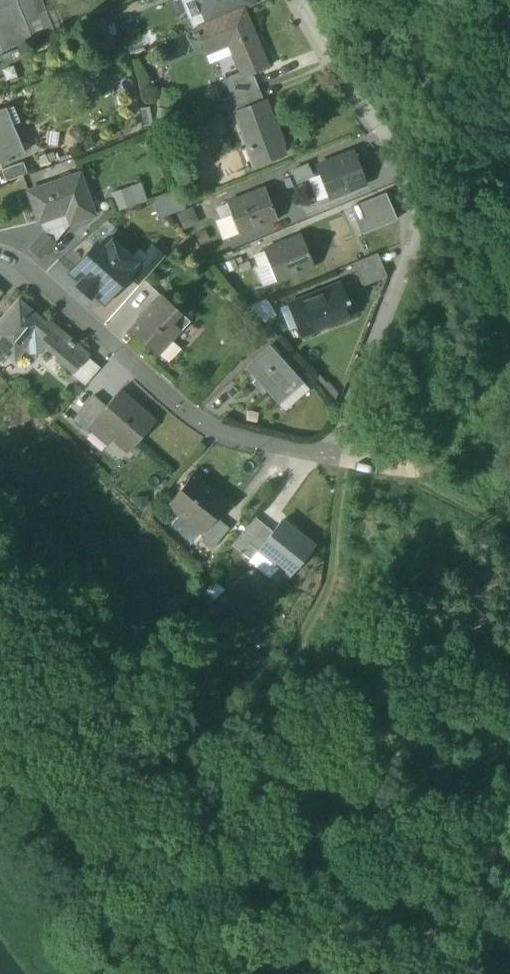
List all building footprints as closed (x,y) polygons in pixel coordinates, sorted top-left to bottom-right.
[(22,16),(21,14),(16,0),(0,0),(0,24),(22,16)] [(21,14),(42,6),(39,0),(16,0),(21,14)] [(196,0),(183,0),(196,29),(206,25),(196,0)] [(206,25),(243,9),(255,5),(252,0),(196,0),(206,25)] [(268,68),(243,9),(206,25),(196,29),(195,29),(204,50),(227,41),(240,72),(243,78),(253,74),(268,68)] [(31,40),(22,16),(0,24),(0,52),(31,40)] [(91,23),(104,54),(117,49),(104,17),(91,23)] [(223,79),(231,97),(258,87),(253,74),(243,78),(240,72),(223,79)] [(264,102),(258,87),(231,97),(222,101),(228,117),(236,114),(236,113),(264,102)] [(256,148),(262,163),(284,154),(281,145),(283,144),(279,133),(277,134),(265,102),(264,102),(236,113),(236,114),(250,151),(256,148)] [(13,105),(1,110),(8,126),(19,121),(13,105)] [(143,127),(153,125),(149,108),(140,109),(143,127)] [(20,155),(8,126),(1,128),(0,125),(0,163),(20,155)] [(255,165),(262,163),(256,148),(250,151),(255,165)] [(329,197),(365,182),(354,153),(317,168),(319,173),(329,197)] [(1,171),(5,182),(27,174),(23,163),(1,171)] [(307,164),(293,170),(297,181),(307,177),(312,175),(307,164)] [(317,202),(329,197),(319,173),(312,175),(307,177),(317,202)] [(66,212),(70,224),(94,215),(79,174),(29,192),(39,222),(66,212)] [(141,183),(110,193),(116,212),(147,203),(141,183)] [(226,204),(237,233),(258,225),(258,227),(276,221),(263,187),(239,196),(240,199),(226,204)] [(180,192),(153,201),(158,218),(186,207),(180,192)] [(369,217),(374,227),(394,219),(383,192),(349,207),(356,222),(369,217)] [(220,238),(237,233),(226,204),(216,208),(219,219),(214,220),(220,238)] [(55,243),(70,224),(66,212),(39,222),(45,233),(55,243)] [(360,233),(374,227),(369,217),(356,222),(360,233)] [(84,238),(93,246),(97,250),(108,238),(116,228),(106,220),(84,238)] [(30,250),(41,259),(55,243),(45,233),(30,250)] [(261,252),(266,264),(253,269),(260,288),(273,283),(274,282),(295,273),(296,275),(311,269),(312,269),(311,268),(299,237),(298,237),(274,247),(274,248),(262,253),(262,252),(261,252)] [(93,294),(104,303),(129,275),(138,264),(131,258),(108,238),(97,250),(93,246),(69,273),(80,282),(77,285),(91,297),(93,294)] [(129,275),(139,284),(163,257),(152,247),(146,255),(139,249),(131,258),(138,264),(129,275)] [(356,262),(365,285),(388,275),(379,253),(356,262)] [(299,326),(303,334),(315,329),(314,326),(335,317),(337,321),(353,314),(338,281),(313,292),(314,295),(303,300),(301,297),(289,302),(299,326)] [(130,331),(155,353),(167,340),(177,328),(166,318),(176,307),(160,292),(149,304),(152,306),(130,331)] [(73,372),(86,356),(87,355),(48,321),(46,324),(18,300),(0,321),(0,348),(14,361),(25,348),(30,352),(42,351),(46,346),(60,359),(59,360),(73,372)] [(250,306),(264,322),(274,313),(264,300),(250,306)] [(290,331),(299,326),(289,302),(279,306),(290,331)] [(190,320),(176,307),(166,318),(177,328),(180,331),(190,320)] [(176,347),(167,340),(155,353),(164,361),(176,347)] [(246,366),(276,402),(301,381),(270,345),(246,366)] [(70,375),(85,387),(101,369),(86,356),(73,372),(70,375)] [(309,390),(301,381),(276,402),(284,411),(309,390)] [(98,425),(129,452),(154,423),(119,392),(106,406),(93,420),(98,425)] [(72,420),(89,435),(98,425),(93,420),(106,406),(94,395),(72,420)] [(183,513),(204,530),(226,502),(193,474),(168,505),(181,515),(183,513)] [(201,540),(212,550),(229,529),(218,520),(201,540)] [(273,532),(259,549),(290,574),(313,547),(281,522),(273,532)] [(263,525),(241,553),(250,560),(259,549),(273,532),(263,525)]
